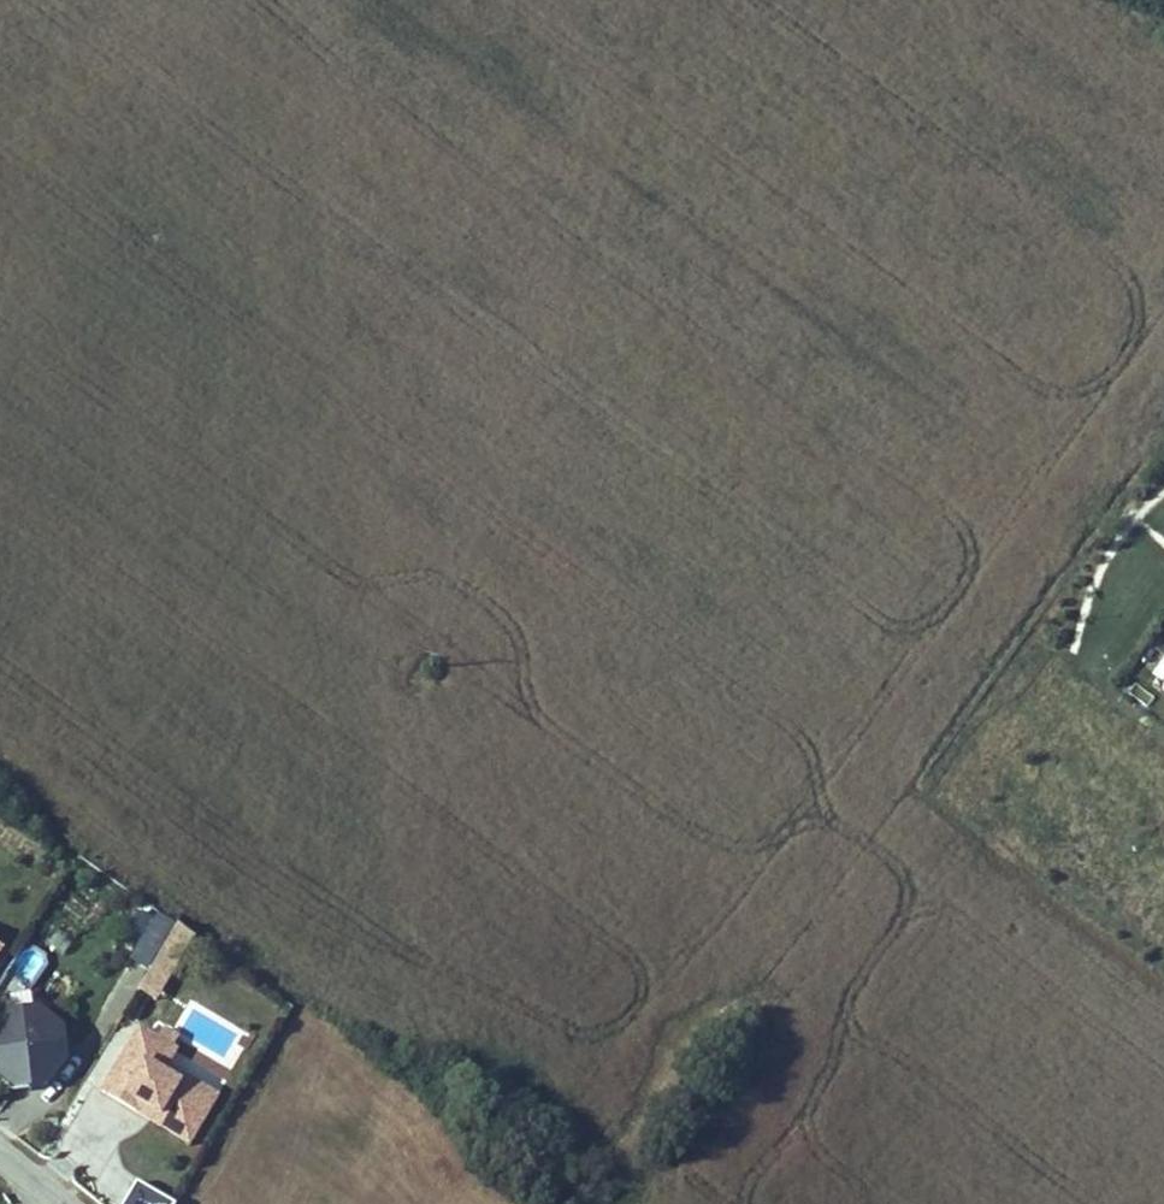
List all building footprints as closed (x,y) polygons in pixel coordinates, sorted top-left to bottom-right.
[(128,959),(148,969),(172,921),(140,905),(130,925),(143,931),(128,959)] [(176,922),(160,947),(178,959),(194,933),(176,922)] [(60,1012),(35,1015),(32,992),(7,995),(10,1019),(0,1020),(0,1090),(68,1082),(60,1012)] [(96,1090),(191,1144),(221,1091),(190,1074),(196,1062),(172,1049),(177,1041),(137,1018),(96,1090)] [(175,1200),(137,1179),(123,1203),(173,1203),(175,1200)]
